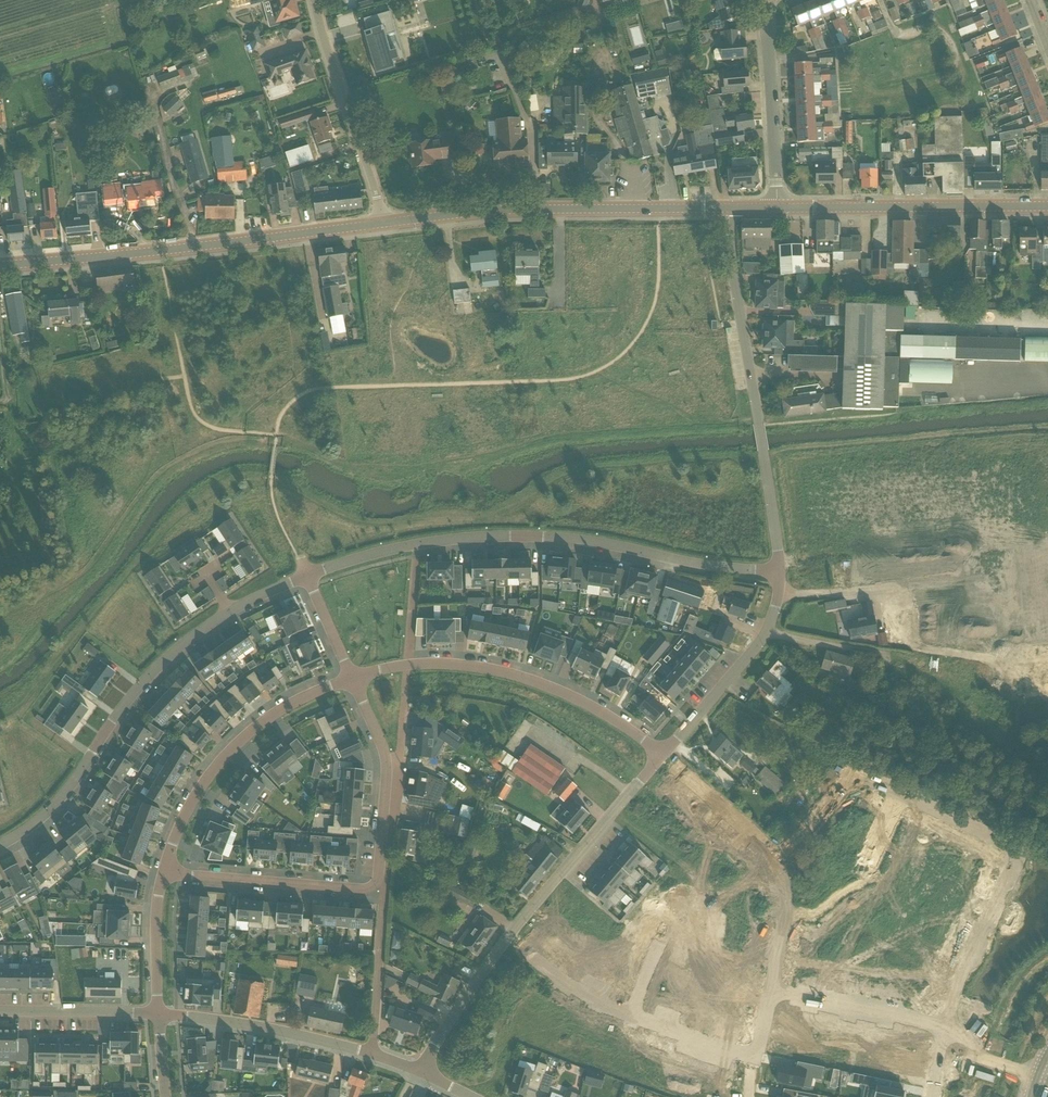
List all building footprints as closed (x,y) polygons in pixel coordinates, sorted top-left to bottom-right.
[(251,4),(263,1),(270,27),(280,24),(279,22),(299,17),(294,0),(250,0),(251,4)] [(361,9),(374,6),(372,0),(358,0),(361,9)] [(577,8),(585,12),(590,0),(580,0),(577,8)] [(603,3),(604,3),(605,7),(608,8),(612,7),(613,5),(612,0),(614,0),(602,0),(603,3)] [(722,23),(724,29),(728,28),(726,21),(728,21),(730,22),(733,22),(734,19),(740,18),(737,10),(739,9),(736,0),(714,0),(718,13),(719,12),(722,23)] [(834,12),(830,0),(819,0),(816,1),(822,17),(834,12)] [(834,12),(838,20),(844,36),(849,34),(843,18),(842,18),(839,10),(847,7),(844,0),(830,0),(834,12)] [(904,5),(905,5),(909,17),(917,14),(913,2),(910,3),(909,0),(902,0),(904,5)] [(959,11),(965,9),(962,0),(950,0),(954,13),(959,11)] [(1006,12),(1002,0),(1000,0),(986,5),(986,6),(988,11),(981,14),(981,15),(973,18),(973,17),(958,23),(960,29),(973,24),(975,24),(1006,12)] [(1000,0),(975,0),(978,8),(986,6),(986,5),(1000,0)] [(816,1),(804,6),(810,22),(810,21),(813,29),(822,50),(826,49),(821,36),(822,35),(818,27),(825,25),(822,17),(816,1)] [(798,26),(810,22),(804,6),(791,11),(798,26)] [(893,22),(901,19),(896,7),(889,10),(893,22)] [(867,8),(862,10),(865,19),(871,33),(887,27),(884,19),(873,24),(867,8)] [(865,19),(862,10),(856,12),(860,21),(865,19)] [(882,18),(879,10),(872,13),(874,21),(882,18)] [(365,37),(374,67),(376,74),(379,73),(395,68),(393,61),(399,60),(397,50),(391,52),(386,35),(396,32),(390,12),(363,19),(364,21),(367,20),(371,35),(365,37)] [(994,24),(996,30),(1011,24),(1006,12),(975,24),(977,29),(985,26),(986,27),(994,24)] [(129,27),(132,27),(134,26),(135,25),(136,23),(136,21),(134,19),(132,18),(129,19),(128,20),(127,23),(128,25),(129,27)] [(847,43),(844,36),(838,20),(832,21),(836,30),(837,30),(838,34),(836,35),(840,45),(847,43)] [(1016,36),(1011,24),(996,30),(988,33),(991,41),(993,45),(1006,40),(1016,36)] [(250,44),(260,40),(259,37),(260,37),(259,34),(260,34),(257,26),(245,31),(250,44)] [(292,36),(289,27),(283,29),(286,38),(292,36)] [(586,32),(588,40),(601,36),(598,28),(586,32)] [(816,51),(822,50),(813,29),(808,31),(816,51)] [(722,60),(746,58),(745,41),(738,42),(737,31),(724,32),(725,43),(721,43),(722,60)] [(612,42),(610,34),(603,35),(605,43),(612,42)] [(790,48),(799,47),(797,35),(789,37),(790,48)] [(529,60),(541,48),(529,36),(518,47),(517,48),(529,60)] [(262,40),(260,40),(250,44),(252,51),(265,47),(262,40)] [(975,56),(970,41),(963,44),(968,58),(975,56)] [(584,54),(584,53),(584,44),(583,44),(578,44),(574,44),(574,54),(584,54)] [(807,45),(793,48),(794,54),(808,52),(807,45)] [(1008,59),(1010,67),(1026,61),(1021,48),(998,58),(1000,63),(1008,59)] [(292,77),(295,76),(298,85),(314,79),(310,69),(312,68),(306,51),(286,58),(285,57),(266,64),(271,79),(272,78),(272,79),(281,76),(290,73),(292,77)] [(667,54),(663,55),(656,57),(659,67),(670,64),(667,54)] [(977,69),(985,66),(982,59),(975,63),(977,69)] [(984,83),(987,90),(992,88),(999,85),(1031,73),(1026,61),(1010,67),(1013,73),(1005,76),(1005,77),(997,80),(996,78),(984,83)] [(811,63),(805,63),(795,64),(795,77),(830,75),(830,70),(821,70),(821,69),(812,69),(811,63)] [(178,69),(157,77),(162,90),(182,83),(194,79),(194,78),(199,76),(194,64),(188,66),(188,65),(182,67),(182,69),(178,70),(178,69)] [(645,88),(655,86),(658,98),(671,95),(666,70),(642,75),(645,88)] [(722,95),(736,93),(736,88),(749,86),(747,71),(723,73),(724,88),(721,88),(722,95)] [(629,86),(625,72),(612,76),(615,89),(637,161),(652,157),(641,121),(639,112),(631,85),(629,86)] [(1031,73),(999,85),(1001,91),(1009,87),(1010,88),(1018,85),(1020,91),(1035,85),(1031,73)] [(455,90),(452,78),(451,75),(444,78),(444,80),(448,92),(455,90)] [(821,81),(830,81),(830,75),(795,77),(796,90),(813,89),(812,84),(821,84),(821,81)] [(110,95),(111,95),(115,94),(116,93),(117,93),(118,92),(118,91),(119,90),(119,89),(118,88),(118,87),(117,87),(117,86),(116,86),(115,85),(114,85),(113,85),(108,87),(107,87),(106,88),(105,89),(105,90),(105,91),(105,92),(105,93),(106,94),(107,95),(108,95),(109,95),(110,95)] [(1040,97),(1035,85),(1020,91),(1023,97),(1014,100),(1014,101),(1006,104),(1009,109),(1018,106),(1025,103),(1040,97)] [(241,86),(234,88),(234,87),(217,92),(216,89),(202,93),(204,102),(242,91),(241,86)] [(822,102),(831,102),(831,96),(822,96),(813,96),(813,89),(796,90),(797,103),(813,103),(822,102)] [(563,128),(563,133),(574,133),(574,134),(587,134),(586,90),(563,90),(563,98),(553,98),(554,128),(563,128)] [(712,126),(711,126),(713,135),(727,133),(727,129),(736,127),(737,131),(738,131),(738,132),(743,131),(754,129),(752,114),(735,117),(725,119),(723,107),(720,108),(718,95),(707,97),(712,126)] [(184,105),(176,97),(163,110),(171,118),(184,105)] [(1025,103),(1030,115),(1045,109),(1040,97),(1025,103)] [(471,108),(475,103),(472,100),(467,105),(471,108)] [(814,116),(814,108),(823,108),(822,102),(813,103),(797,103),(797,117),(814,116)] [(1020,111),(1018,106),(1009,109),(1011,114),(1020,111)] [(1047,122),(1047,117),(1045,109),(1030,115),(1033,123),(1025,126),(1027,131),(1047,122)] [(657,116),(646,120),(644,111),(639,112),(652,157),(665,153),(663,147),(668,146),(671,140),(668,129),(661,131),(659,125),(657,116)] [(306,121),(303,113),(280,121),(282,129),(292,126),(290,120),(298,118),(299,123),(306,121)] [(832,122),(814,123),(814,116),(797,117),(798,130),(833,128),(842,127),(841,121),(832,121),(832,122)] [(331,129),(328,117),(310,122),(318,145),(321,154),(333,150),(331,143),(330,143),(330,141),(328,133),(331,132),(330,129),(331,129)] [(923,178),(925,178),(942,177),(941,154),(939,117),(934,118),(934,145),(922,145),(922,165),(923,178)] [(942,194),(964,194),(962,117),(939,117),(941,154),(942,177),(942,194)] [(493,144),(495,166),(508,165),(509,163),(514,163),(515,164),(528,163),(527,141),(521,141),(519,120),(497,121),(499,143),(493,144)] [(711,144),(714,143),(713,135),(711,126),(693,130),(694,135),(685,136),(688,147),(678,149),(678,153),(672,154),(676,176),(716,169),(711,144)] [(798,130),(799,143),(804,143),(804,149),(812,148),(824,147),(824,133),(833,133),(833,128),(798,130)] [(727,133),(713,135),(714,143),(715,147),(745,142),(743,131),(738,132),(738,131),(737,131),(737,132),(727,133)] [(1012,131),(999,134),(1001,142),(1013,139),(1012,131)] [(574,143),(574,134),(574,133),(563,133),(563,143),(538,143),(539,170),(548,169),(548,166),(578,166),(578,143),(574,143)] [(182,144),(193,183),(207,179),(196,140),(195,140),(193,134),(181,138),(183,144),(182,144)] [(216,160),(218,183),(247,180),(245,161),(233,162),(233,159),(231,137),(213,139),(216,160)] [(439,159),(458,157),(456,139),(432,142),(432,141),(410,144),(413,167),(434,165),(433,158),(439,157),(439,159)] [(915,149),(913,139),(905,140),(905,139),(898,140),(900,151),(915,149)] [(1015,141),(1005,143),(1007,151),(1017,148),(1015,141)] [(992,167),(992,191),(1001,191),(1000,142),(991,142),(991,167),(992,167)] [(614,160),(607,160),(608,143),(587,143),(587,181),(608,181),(608,176),(613,176),(613,168),(614,168),(614,160)] [(889,151),(889,143),(881,143),(881,159),(893,159),(893,151),(889,151)] [(483,154),(482,145),(475,146),(476,155),(483,154)] [(832,159),(835,159),(843,159),(842,152),(842,148),(824,147),(812,148),(812,153),(832,153),(832,159)] [(312,148),(288,154),(292,169),(316,163),(312,148)] [(853,180),(853,164),(848,164),(848,155),(847,155),(847,151),(842,152),(843,159),(843,180),(853,180)] [(757,167),(757,160),(757,157),(730,160),(731,169),(727,169),(729,191),(731,191),(740,190),(740,191),(745,190),(755,189),(756,189),(759,185),(758,167),(757,167)] [(816,183),(835,183),(835,161),(816,162),(816,166),(815,166),(815,168),(816,168),(816,183)] [(923,178),(922,165),(917,165),(917,163),(910,164),(911,179),(914,179),(914,195),(926,195),(925,178),(923,178)] [(914,195),(914,179),(911,179),(910,164),(903,165),(904,185),(904,196),(914,195)] [(992,167),(991,167),(975,167),(975,175),(974,175),(974,191),(992,191),(992,167)] [(862,188),(877,188),(877,177),(877,170),(860,171),(860,180),(862,180),(862,188)] [(305,191),(300,171),(291,173),(296,193),(305,191)] [(892,180),(892,172),(881,172),(881,180),(892,180)] [(121,189),(120,185),(120,184),(103,186),(107,209),(107,205),(122,203),(122,207),(123,207),(122,196),(129,195),(131,213),(132,213),(131,208),(155,206),(155,210),(156,210),(155,196),(163,195),(161,179),(142,182),(143,185),(127,187),(127,188),(121,189)] [(271,203),(273,203),(274,214),(281,214),(281,216),(291,215),(290,208),(298,207),(291,187),(285,188),(285,185),(270,187),(271,203)] [(313,196),(315,214),(363,208),(361,191),(350,192),(350,187),(319,190),(320,196),(313,196)] [(44,190),(46,216),(56,215),(54,189),(44,190)] [(28,227),(24,190),(10,191),(12,214),(12,215),(12,220),(7,221),(9,242),(25,241),(24,227),(28,227)] [(205,219),(234,219),(234,198),(225,197),(225,195),(207,195),(207,198),(199,197),(199,212),(205,212),(205,219)] [(66,221),(67,237),(91,235),(89,218),(98,217),(96,201),(78,203),(80,219),(66,221)] [(56,223),(55,216),(46,217),(40,217),(41,224),(40,224),(42,239),(58,238),(56,223)] [(960,230),(960,219),(927,219),(927,250),(919,250),(919,263),(919,279),(928,279),(928,264),(928,259),(940,260),(941,242),(960,242),(960,230)] [(742,220),(742,240),(746,240),(746,248),(761,248),(761,251),(768,251),(768,248),(770,248),(771,222),(771,221),(754,220),(742,220)] [(833,244),(840,244),(840,236),(841,223),(833,223),(833,222),(817,222),(817,241),(816,241),(816,254),(832,254),(832,253),(833,253),(833,244)] [(985,231),(985,222),(975,222),(975,223),(971,223),(971,249),(977,250),(977,252),(976,252),(975,278),(986,279),(987,268),(987,248),(988,248),(988,231),(985,231)] [(1008,239),(1008,222),(993,222),(993,248),(988,248),(987,248),(987,268),(986,279),(987,279),(987,275),(991,275),(991,267),(992,268),(993,248),(1002,248),(1002,239),(1008,239)] [(912,223),(894,223),(894,234),(893,254),(886,253),(886,252),(873,252),(872,274),(886,275),(886,263),(893,263),(909,264),(909,274),(911,274),(910,283),(919,283),(919,279),(919,263),(919,250),(911,250),(912,234),(912,223)] [(1040,258),(1040,245),(1036,245),(1036,231),(1030,231),(1030,228),(1019,228),(1019,246),(1019,256),(1032,256),(1032,258),(1040,258)] [(840,236),(840,244),(833,244),(833,253),(833,260),(860,259),(861,253),(861,236),(840,236)] [(779,246),(780,275),(804,274),(803,245),(803,244),(802,244),(802,245),(780,246),(779,245),(779,246)] [(345,251),(345,247),(318,251),(322,278),(323,290),(329,317),(344,315),(344,314),(342,304),(341,296),(339,286),(338,276),(341,275),(340,263),(347,262),(345,251)] [(804,264),(813,264),(813,251),(804,251),(804,264)] [(498,286),(495,252),(486,254),(486,257),(480,258),(480,257),(471,258),(472,272),(482,271),(483,279),(482,279),(483,288),(498,286)] [(539,289),(539,252),(532,252),(532,255),(529,255),(529,254),(528,253),(527,253),(527,252),(515,252),(515,276),(530,277),(530,289),(528,289),(528,298),(545,298),(545,289),(539,289)] [(871,259),(861,259),(861,274),(871,274),(871,259)] [(760,273),(760,262),(744,262),(744,273),(760,273)] [(135,283),(133,267),(96,272),(98,293),(122,290),(121,285),(135,283)] [(784,292),(785,276),(764,275),(764,276),(766,276),(766,282),(757,282),(756,308),(776,308),(776,291),(784,292)] [(962,293),(962,282),(953,282),(953,293),(962,293)] [(453,290),(455,304),(471,302),(470,289),(453,290)] [(14,335),(20,334),(28,333),(21,294),(7,297),(14,335)] [(904,301),(904,307),(918,308),(919,294),(911,294),(904,301)] [(80,323),(79,308),(78,301),(77,301),(78,302),(69,303),(69,301),(56,303),(56,299),(49,300),(49,303),(48,303),(50,318),(68,317),(69,324),(80,323)] [(820,300),(820,317),(826,317),(835,317),(845,318),(845,326),(845,335),(845,339),(844,346),(844,357),(953,360),(1020,362),(1020,339),(955,337),(922,336),(922,332),(903,331),(903,306),(886,306),(842,304),(842,301),(820,300)] [(765,322),(764,348),(774,348),(787,348),(787,355),(790,355),(792,355),(804,356),(804,346),(804,342),(793,341),(793,336),(794,321),(784,321),(784,323),(774,322),(774,320),(767,320),(767,322),(765,322)] [(1024,361),(1047,362),(1047,338),(1025,337),(1024,361)] [(111,348),(122,346),(121,340),(110,342),(111,348)] [(804,346),(804,356),(817,356),(817,346),(804,346)] [(810,397),(783,401),(785,417),(825,412),(825,411),(842,409),(855,410),(870,411),(870,410),(883,411),(883,408),(899,408),(899,384),(909,384),(909,382),(951,383),(953,360),(844,357),(817,356),(804,356),(792,355),(790,355),(789,368),(791,368),(791,371),(835,372),(835,370),(844,370),(843,393),(823,396),(823,395),(816,396),(816,392),(809,393),(810,397)] [(221,545),(213,551),(218,558),(233,548),(237,554),(248,547),(230,520),(227,522),(226,520),(220,524),(221,526),(218,528),(226,541),(221,545)] [(201,539),(174,557),(175,557),(183,569),(204,556),(202,554),(209,550),(201,539)] [(237,554),(234,556),(247,577),(262,567),(248,547),(237,554)] [(542,566),(542,581),(560,583),(563,559),(562,559),(549,558),(548,566),(542,566)] [(563,559),(560,583),(581,585),(582,573),(582,569),(575,568),(575,564),(576,560),(563,559)] [(496,580),(508,580),(507,561),(508,561),(508,560),(495,560),(495,561),(496,561),(496,580)] [(520,580),(519,580),(519,583),(532,583),(532,587),(539,586),(538,573),(532,573),(531,560),(519,561),(520,580)] [(472,562),(472,574),(465,574),(465,588),(472,587),(472,580),(484,580),(484,561),(472,562)] [(496,561),(495,561),(484,561),(484,580),(496,580),(496,561)] [(508,580),(519,580),(520,580),(519,561),(508,561),(507,561),(508,580)] [(581,586),(580,590),(587,591),(588,586),(600,587),(600,588),(604,565),(590,563),(590,565),(589,574),(582,573),(581,585),(581,586)] [(428,580),(452,580),(452,590),(462,590),(462,566),(452,566),(452,564),(428,564),(428,580)] [(604,565),(600,588),(613,589),(612,594),(619,595),(622,581),(622,580),(623,578),(615,577),(617,569),(617,567),(604,565)] [(174,587),(160,566),(145,576),(163,603),(176,594),(172,588),(174,587)] [(619,595),(618,599),(625,600),(626,593),(639,596),(645,571),(634,569),(633,570),(630,569),(630,573),(628,581),(622,580),(622,581),(619,595)] [(645,571),(639,596),(652,599),(651,602),(657,603),(658,597),(660,591),(655,589),(659,576),(656,575),(656,574),(645,571)] [(216,582),(223,593),(229,589),(222,578),(216,582)] [(699,609),(705,591),(668,579),(662,597),(664,597),(681,603),(699,609)] [(728,585),(727,590),(753,594),(754,589),(728,585)] [(202,591),(209,602),(216,598),(209,587),(202,591)] [(177,624),(191,614),(178,593),(176,594),(163,603),(177,624)] [(681,603),(664,597),(656,621),(673,626),(681,603)] [(733,599),(725,597),(722,605),(730,608),(728,613),(744,619),(749,604),(733,599)] [(824,603),(826,611),(847,607),(845,600),(824,603)] [(864,619),(848,621),(851,639),(877,635),(871,602),(861,603),(864,619)] [(283,626),(304,617),(304,616),(302,617),(297,605),(297,606),(296,604),(289,607),(290,609),(272,616),(278,629),(283,626)] [(604,621),(606,613),(598,611),(597,619),(604,621)] [(575,616),(572,625),(578,627),(582,618),(575,616)] [(613,623),(621,624),(623,617),(615,616),(613,623)] [(297,641),(294,635),(307,629),(306,625),(307,624),(304,617),(283,626),(288,637),(282,639),(285,646),(297,641)] [(433,643),(433,645),(441,645),(441,619),(417,619),(415,637),(425,637),(425,635),(428,635),(428,643),(433,643)] [(454,632),(461,632),(461,619),(441,619),(441,645),(449,645),(449,643),(454,643),(454,632)] [(479,643),(483,624),(471,621),(467,640),(479,642),(479,643)] [(479,643),(491,645),(495,626),(483,624),(479,643)] [(694,627),(691,634),(719,646),(721,642),(730,646),(735,635),(732,634),(734,630),(720,624),(718,629),(714,627),(711,633),(694,627)] [(257,643),(263,639),(254,626),(249,630),(257,643)] [(502,647),(506,628),(495,626),(491,645),(502,647)] [(502,647),(514,649),(518,631),(506,628),(502,647)] [(233,638),(244,654),(254,647),(243,631),(233,638)] [(518,631),(514,649),(526,652),(530,633),(518,631)] [(879,646),(888,645),(886,632),(877,633),(879,646)] [(559,656),(566,658),(573,640),(560,636),(558,641),(541,636),(535,655),(557,663),(559,656)] [(234,661),(244,654),(233,638),(223,645),(234,661)] [(649,651),(658,659),(669,646),(660,638),(649,651)] [(576,640),(571,653),(576,656),(578,656),(573,667),(572,668),(578,671),(584,674),(593,655),(581,650),(581,649),(584,644),(583,644),(577,641),(576,640)] [(294,665),(296,664),(319,654),(320,653),(316,645),(315,646),(313,642),(300,647),(297,641),(285,646),(294,665)] [(696,644),(688,653),(704,666),(711,657),(696,644)] [(214,651),(213,651),(224,667),(234,661),(223,645),(214,652),(214,651)] [(584,674),(584,676),(589,678),(590,677),(596,680),(601,668),(608,671),(615,656),(617,651),(610,648),(607,655),(596,650),(593,655),(584,674)] [(95,649),(91,654),(95,657),(99,652),(95,649)] [(213,651),(204,658),(215,674),(224,667),(213,651)] [(854,660),(827,652),(822,669),(849,677),(854,660)] [(704,666),(688,653),(681,662),(696,674),(704,666)] [(319,654),(296,664),(301,675),(316,668),(317,670),(324,667),(323,665),(324,665),(319,654)] [(608,671),(605,675),(612,679),(606,689),(620,697),(631,678),(617,670),(623,660),(615,656),(608,671)] [(205,681),(215,674),(204,658),(203,659),(204,659),(194,666),(205,681)] [(83,696),(87,691),(97,698),(106,685),(107,686),(111,680),(111,679),(116,672),(101,661),(82,687),(77,683),(72,688),(83,696)] [(766,673),(756,685),(768,695),(770,696),(768,698),(776,705),(791,686),(792,685),(781,676),(787,669),(778,661),(767,673),(766,673)] [(259,666),(262,671),(267,667),(264,662),(259,666)] [(674,670),(689,683),(696,674),(681,662),(674,670)] [(276,667),(271,671),(271,672),(278,681),(284,677),(276,667)] [(180,679),(194,692),(202,683),(189,670),(181,679),(180,679)] [(674,670),(667,678),(682,691),(689,683),(674,670)] [(254,672),(246,678),(251,684),(252,684),(260,694),(265,690),(267,692),(279,684),(280,684),(278,681),(271,672),(260,680),(254,672)] [(869,691),(876,695),(885,675),(879,672),(869,691)] [(643,678),(637,685),(647,694),(653,687),(643,678)] [(682,691),(667,678),(659,687),(674,700),(682,691)] [(180,679),(172,688),(186,701),(194,692),(180,679)] [(236,685),(228,691),(233,697),(234,697),(242,707),(248,702),(249,705),(261,695),(260,694),(252,684),(251,684),(241,692),(236,685)] [(172,688),(164,696),(178,709),(186,701),(172,688)] [(647,716),(645,717),(652,723),(653,721),(655,722),(666,709),(660,704),(666,698),(655,688),(638,708),(647,716)] [(164,696),(156,705),(170,718),(178,709),(164,696)] [(217,700),(210,707),(216,713),(217,712),(225,721),(230,716),(232,718),(243,708),(242,707),(234,697),(233,697),(223,706),(217,700)] [(52,731),(56,725),(71,735),(80,722),(79,721),(81,718),(82,719),(89,710),(75,699),(60,720),(52,715),(44,725),(52,731)] [(848,704),(845,712),(853,715),(852,717),(858,719),(862,710),(848,704)] [(162,727),(170,718),(156,705),(148,714),(162,727)] [(327,743),(348,734),(348,733),(347,734),(343,727),(350,724),(344,711),(342,712),(336,714),(337,714),(335,715),(330,717),(327,718),(326,717),(318,721),(327,742),(327,743)] [(200,716),(193,724),(199,729),(200,729),(209,737),(214,732),(216,733),(227,722),(225,721),(217,712),(216,713),(207,722),(200,716)] [(742,741),(756,725),(741,713),(739,714),(737,712),(725,726),(742,741)] [(820,723),(823,725),(826,720),(814,714),(810,723),(818,727),(820,723)] [(42,723),(45,720),(37,715),(35,718),(42,723)] [(132,728),(130,733),(146,744),(150,737),(158,742),(164,733),(148,722),(144,729),(136,724),(133,729),(132,728)] [(464,740),(446,727),(438,738),(457,751),(464,740)] [(184,733),(177,742),(194,754),(199,748),(201,750),(211,738),(209,737),(200,729),(199,729),(191,739),(184,733)] [(433,730),(414,729),(412,757),(431,758),(433,730)] [(860,735),(852,732),(848,740),(851,742),(851,743),(855,745),(860,735)] [(127,738),(124,743),(132,748),(128,754),(144,764),(150,755),(142,750),(146,744),(130,733),(127,737),(127,738)] [(348,734),(327,743),(331,750),(338,747),(343,760),(362,751),(361,748),(362,747),(359,740),(358,741),(356,738),(350,741),(347,734),(348,734)] [(731,745),(720,736),(708,750),(719,758),(732,769),(743,756),(730,745),(731,745)] [(273,750),(288,768),(307,752),(297,739),(290,745),(291,746),(288,748),(283,742),(282,743),(281,741),(275,746),(277,747),(273,750)] [(512,771),(547,795),(565,769),(530,745),(512,771)] [(171,757),(187,767),(193,756),(177,747),(171,757)] [(288,768),(273,750),(270,752),(269,751),(264,755),(265,756),(264,757),(271,766),(264,771),(279,787),(288,780),(282,773),(288,768)] [(117,755),(111,764),(127,774),(131,768),(138,773),(144,764),(128,754),(124,759),(117,755)] [(181,777),(187,767),(171,757),(165,767),(181,777)] [(740,765),(750,774),(752,772),(756,775),(760,771),(756,768),(756,767),(746,759),(740,765)] [(313,771),(320,773),(321,768),(315,760),(313,771)] [(493,761),(490,766),(501,773),(504,768),(493,761)] [(352,769),(353,763),(339,762),(339,769),(343,769),(342,780),(345,781),(364,782),(365,770),(352,769)] [(111,764),(104,774),(112,779),(108,784),(124,795),(130,786),(123,781),(127,774),(111,764)] [(165,767),(159,777),(175,787),(175,786),(181,777),(165,767)] [(775,795),(781,788),(785,784),(765,767),(755,779),(775,795)] [(427,777),(428,773),(411,771),(407,796),(420,798),(419,803),(430,805),(432,794),(440,795),(444,784),(427,777)] [(246,773),(237,786),(256,800),(265,788),(271,792),(275,786),(263,773),(257,781),(255,779),(256,778),(250,774),(248,775),(246,773)] [(159,777),(153,787),(169,797),(175,787),(159,777)] [(481,782),(492,789),(495,784),(483,777),(481,782)] [(327,787),(328,780),(320,779),(318,787),(327,787)] [(568,779),(555,794),(564,802),(576,787),(568,779)] [(363,794),(363,793),(364,782),(345,781),(344,792),(363,794)] [(494,796),(502,801),(510,787),(502,782),(494,796)] [(93,790),(90,794),(107,805),(111,799),(119,804),(124,795),(108,784),(104,790),(97,785),(94,790),(93,790)] [(245,815),(256,800),(237,786),(228,798),(231,800),(230,801),(236,806),(237,804),(241,807),(239,810),(237,809),(232,817),(246,826),(251,819),(245,815)] [(169,797),(153,787),(146,797),(162,807),(168,797),(169,797)] [(362,806),(363,793),(363,794),(344,792),(343,804),(362,806)] [(88,799),(85,804),(92,809),(88,815),(97,821),(104,826),(111,816),(103,812),(107,805),(90,794),(87,799),(88,799)] [(575,800),(557,821),(572,833),(589,813),(575,800)] [(143,803),(139,815),(157,822),(157,821),(161,810),(143,803)] [(342,816),(361,818),(362,806),(343,804),(342,816)] [(153,833),(157,822),(139,815),(135,826),(153,833)] [(470,819),(454,816),(449,815),(446,817),(444,831),(446,834),(451,835),(466,838),(470,819)] [(360,830),(361,818),(342,816),(342,823),(334,822),(334,827),(328,827),(327,834),(352,836),(353,829),(360,830)] [(525,817),(521,823),(537,832),(540,825),(525,817)] [(905,829),(924,837),(929,826),(910,817),(905,829)] [(70,823),(69,825),(83,843),(87,848),(97,839),(105,845),(106,841),(108,837),(110,829),(108,828),(104,834),(93,827),(90,830),(80,818),(78,820),(77,818),(70,823)] [(97,821),(93,827),(104,834),(108,828),(104,826),(97,821)] [(208,827),(205,835),(227,843),(232,846),(237,834),(235,833),(233,832),(235,826),(226,822),(223,821),(221,827),(211,823),(209,828),(208,827)] [(404,821),(402,829),(401,829),(400,840),(397,854),(414,856),(419,823),(409,822),(404,821)] [(283,830),(302,832),(289,822),(283,830)] [(62,833),(60,834),(69,845),(64,850),(72,860),(77,855),(73,850),(83,843),(69,825),(67,826),(61,831),(62,833)] [(423,832),(434,834),(435,827),(424,825),(423,832)] [(135,826),(131,837),(148,844),(152,833),(153,833),(135,826)] [(699,835),(689,826),(680,837),(689,846),(699,835)] [(905,829),(900,839),(919,848),(924,837),(905,829)] [(253,860),(265,861),(266,842),(259,841),(259,832),(248,831),(247,850),(254,851),(253,860)] [(274,842),(266,842),(265,861),(276,862),(277,853),(284,853),(285,834),(274,833),(274,842)] [(296,835),(285,834),(284,853),(290,854),(290,863),(296,863),(296,864),(301,865),(302,845),(295,844),(296,835)] [(204,843),(202,847),(212,851),(208,861),(223,862),(223,855),(222,855),(227,843),(205,835),(202,842),(204,843)] [(310,845),(302,845),(301,865),(306,865),(306,864),(312,864),(313,856),(320,856),(321,837),(311,836),(310,845)] [(144,855),(148,844),(131,837),(127,848),(144,855)] [(332,838),(321,837),(320,856),(327,857),(326,866),(337,866),(339,847),(331,847),(332,838)] [(346,848),(339,847),(337,866),(349,867),(349,859),(357,859),(358,840),(347,839),(346,848)] [(914,859),(919,848),(900,839),(895,850),(914,859)] [(40,848),(39,850),(57,872),(72,860),(64,850),(59,854),(50,843),(48,844),(46,843),(40,848)] [(514,884),(513,886),(518,891),(526,897),(558,859),(557,859),(549,853),(539,844),(538,843),(527,855),(526,854),(514,868),(517,871),(522,875),(514,884)] [(623,854),(637,866),(640,863),(648,869),(653,863),(631,844),(623,854)] [(140,866),(144,855),(127,848),(122,859),(140,866)] [(32,858),(30,859),(39,870),(34,874),(42,885),(57,872),(39,850),(37,851),(30,856),(32,858)] [(910,870),(914,859),(895,850),(890,861),(910,870)] [(623,854),(615,863),(637,882),(642,876),(634,869),(637,866),(623,854)] [(133,878),(136,879),(138,872),(101,858),(92,864),(118,874),(117,881),(114,895),(121,896),(121,897),(129,898),(129,897),(136,899),(139,885),(134,884),(132,884),(133,878)] [(910,870),(890,861),(885,872),(904,881),(910,870)] [(637,882),(615,863),(606,872),(621,885),(624,881),(632,888),(637,882)] [(17,864),(4,871),(17,895),(26,891),(30,899),(41,893),(37,886),(31,875),(30,874),(24,877),(17,864)] [(621,885),(606,872),(598,882),(621,901),(626,895),(618,888),(621,885)] [(80,888),(82,879),(71,876),(69,885),(80,888)] [(621,901),(598,882),(590,892),(604,904),(608,900),(615,907),(621,901)] [(6,910),(17,904),(8,887),(2,890),(0,886),(0,902),(1,901),(6,910)] [(448,896),(456,900),(472,908),(477,899),(460,891),(453,887),(448,896)] [(215,892),(213,903),(225,906),(227,894),(215,892)] [(191,897),(190,909),(209,911),(210,898),(191,897)] [(249,922),(251,902),(250,902),(250,900),(244,899),(244,901),(238,901),(237,914),(230,913),(229,927),(236,927),(236,921),(249,922)] [(249,922),(248,928),(261,929),(261,930),(262,930),(269,930),(270,916),(263,916),(264,903),(251,902),(249,922)] [(302,927),(302,933),(309,933),(310,920),(303,919),(304,906),(303,906),(298,905),(298,904),(291,903),(291,905),(289,926),(290,926),(301,927),(302,927)] [(270,916),(269,930),(276,931),(276,928),(289,929),(290,926),(289,926),(291,905),(278,904),(277,904),(276,917),(270,916)] [(103,912),(102,925),(131,927),(132,915),(130,915),(131,913),(116,912),(116,906),(97,905),(97,911),(103,912)] [(325,927),(326,908),(314,907),(313,926),(325,927)] [(338,909),(326,908),(325,927),(337,927),(338,909)] [(189,921),(208,922),(209,911),(190,909),(189,921)] [(350,910),(349,909),(338,909),(337,927),(348,928),(350,910)] [(349,909),(350,910),(348,928),(360,929),(362,910),(349,909)] [(374,911),(362,910),(360,929),(372,930),(374,911)] [(740,926),(761,930),(764,918),(743,914),(740,926)] [(478,916),(467,930),(472,934),(464,946),(477,956),(497,927),(483,917),(482,919),(478,916)] [(18,923),(20,928),(27,925),(24,920),(18,923)] [(189,921),(188,932),(207,934),(208,922),(189,921)] [(131,939),(131,927),(102,925),(102,926),(107,926),(107,938),(100,938),(100,945),(114,946),(114,939),(129,940),(129,938),(131,939)] [(759,942),(761,930),(740,926),(738,938),(759,942)] [(188,932),(187,944),(206,946),(207,934),(188,932)] [(395,933),(394,940),(399,941),(402,940),(403,934),(395,933)] [(86,937),(57,936),(56,945),(86,946),(86,937)] [(446,938),(442,945),(449,948),(452,940),(446,938)] [(738,938),(736,949),(757,954),(759,942),(738,938)] [(276,944),(268,943),(267,951),(276,951),(276,944)] [(206,946),(187,944),(186,956),(205,958),(206,946)] [(581,964),(591,969),(600,952),(589,946),(581,964)] [(87,948),(78,949),(79,958),(88,957),(87,948)] [(757,954),(736,949),(733,961),(754,966),(757,954)] [(391,951),(391,959),(399,959),(399,951),(391,951)] [(610,957),(600,952),(591,969),(601,974),(610,957)] [(286,956),(284,966),(297,968),(298,958),(286,956)] [(601,974),(611,979),(620,961),(610,957),(601,974)] [(914,966),(932,975),(935,967),(916,957),(914,966)] [(630,967),(620,961),(611,979),(622,984),(630,967)] [(216,971),(225,972),(226,964),(216,963),(216,971)] [(9,988),(9,964),(0,964),(0,988),(9,988)] [(9,964),(9,988),(20,988),(20,970),(20,965),(9,964)] [(20,965),(20,970),(20,988),(31,989),(31,966),(31,965),(20,965)] [(31,966),(31,989),(42,989),(42,970),(42,966),(31,966)] [(42,970),(42,989),(54,989),(54,981),(59,981),(57,968),(53,968),(53,970),(42,970)] [(300,974),(297,988),(315,992),(318,978),(300,974)] [(449,1005),(460,981),(444,974),(438,987),(423,980),(418,989),(418,990),(431,997),(437,999),(449,1005)] [(384,978),(384,990),(400,989),(400,977),(384,978)] [(86,997),(121,998),(122,980),(114,980),(105,980),(86,979),(86,997)] [(200,1006),(201,980),(187,979),(186,989),(185,992),(186,992),(185,998),(185,1001),(185,1005),(195,1006),(198,1006),(200,1006)] [(222,981),(201,980),(200,1006),(200,1005),(213,1006),(213,1004),(214,1001),(213,1001),(214,999),(221,1000),(222,981)] [(234,1014),(259,1018),(264,984),(240,980),(234,1014)] [(427,1005),(432,1008),(437,999),(431,997),(427,1005)] [(436,1011),(427,1006),(421,1003),(416,1014),(396,1008),(390,1026),(399,1030),(400,1028),(416,1034),(423,1017),(431,1021),(436,1011)] [(311,1009),(308,1026),(340,1033),(343,1016),(311,1009)] [(821,1049),(841,1053),(844,1035),(836,1034),(837,1026),(826,1023),(821,1049)] [(852,1037),(844,1035),(841,1053),(860,1057),(865,1031),(853,1029),(852,1037)] [(11,1052),(11,1061),(27,1061),(28,1039),(19,1039),(19,1031),(0,1031),(0,1052),(11,1052)] [(865,1031),(860,1057),(881,1061),(884,1043),(875,1042),(877,1034),(865,1031)] [(102,1060),(111,1060),(111,1056),(124,1056),(124,1064),(125,1032),(125,1033),(110,1033),(110,1044),(103,1043),(102,1060)] [(140,1035),(139,1035),(139,1033),(125,1032),(124,1064),(131,1064),(131,1055),(139,1055),(139,1046),(140,1046),(140,1035)] [(188,1039),(190,1065),(205,1064),(206,1070),(214,1070),(214,1069),(216,1050),(206,1051),(205,1038),(188,1039)] [(922,1060),(925,1044),(903,1039),(902,1041),(893,1039),(890,1055),(900,1057),(901,1055),(922,1060)] [(224,1040),(221,1060),(235,1062),(234,1070),(242,1071),(243,1060),(245,1049),(237,1048),(238,1042),(224,1040)] [(43,1063),(48,1064),(48,1045),(35,1044),(35,1074),(43,1074),(43,1063)] [(61,1045),(48,1045),(48,1064),(52,1064),(52,1074),(60,1074),(61,1045)] [(61,1045),(60,1074),(68,1074),(68,1064),(73,1064),(73,1045),(61,1045)] [(77,1075),(85,1075),(85,1045),(73,1045),(73,1064),(77,1064),(77,1075)] [(98,1046),(85,1045),(85,1075),(93,1075),(93,1064),(98,1064),(98,1046)] [(243,1060),(242,1071),(255,1073),(256,1073),(256,1065),(278,1068),(280,1048),(272,1047),(272,1046),(265,1045),(265,1047),(256,1046),(254,1061),(243,1060)] [(328,1083),(332,1066),(317,1062),(316,1064),(300,1060),(296,1076),(328,1083)] [(533,1070),(535,1064),(519,1060),(517,1066),(533,1070)] [(781,1066),(777,1082),(803,1087),(805,1077),(821,1081),(824,1068),(798,1062),(796,1069),(781,1066)] [(539,1091),(539,1090),(545,1074),(548,1066),(538,1063),(537,1066),(535,1072),(518,1067),(510,1092),(525,1096),(527,1090),(528,1087),(537,1091),(539,1091)] [(368,1074),(353,1069),(348,1082),(341,1080),(340,1090),(340,1096),(359,1096),(362,1088),(363,1088),(368,1074)] [(588,1070),(584,1084),(591,1086),(595,1072),(588,1070)] [(554,1077),(545,1074),(539,1090),(548,1093),(554,1077)] [(891,1081),(853,1074),(851,1083),(876,1088),(874,1096),(903,1096),(904,1092),(890,1089),(891,1081)] [(213,1081),(212,1090),(224,1091),(225,1083),(213,1081)] [(124,1082),(123,1092),(137,1092),(137,1083),(124,1082)] [(624,1091),(632,1093),(633,1087),(625,1084),(624,1091)] [(340,1090),(329,1088),(329,1096),(340,1096),(340,1090)]
